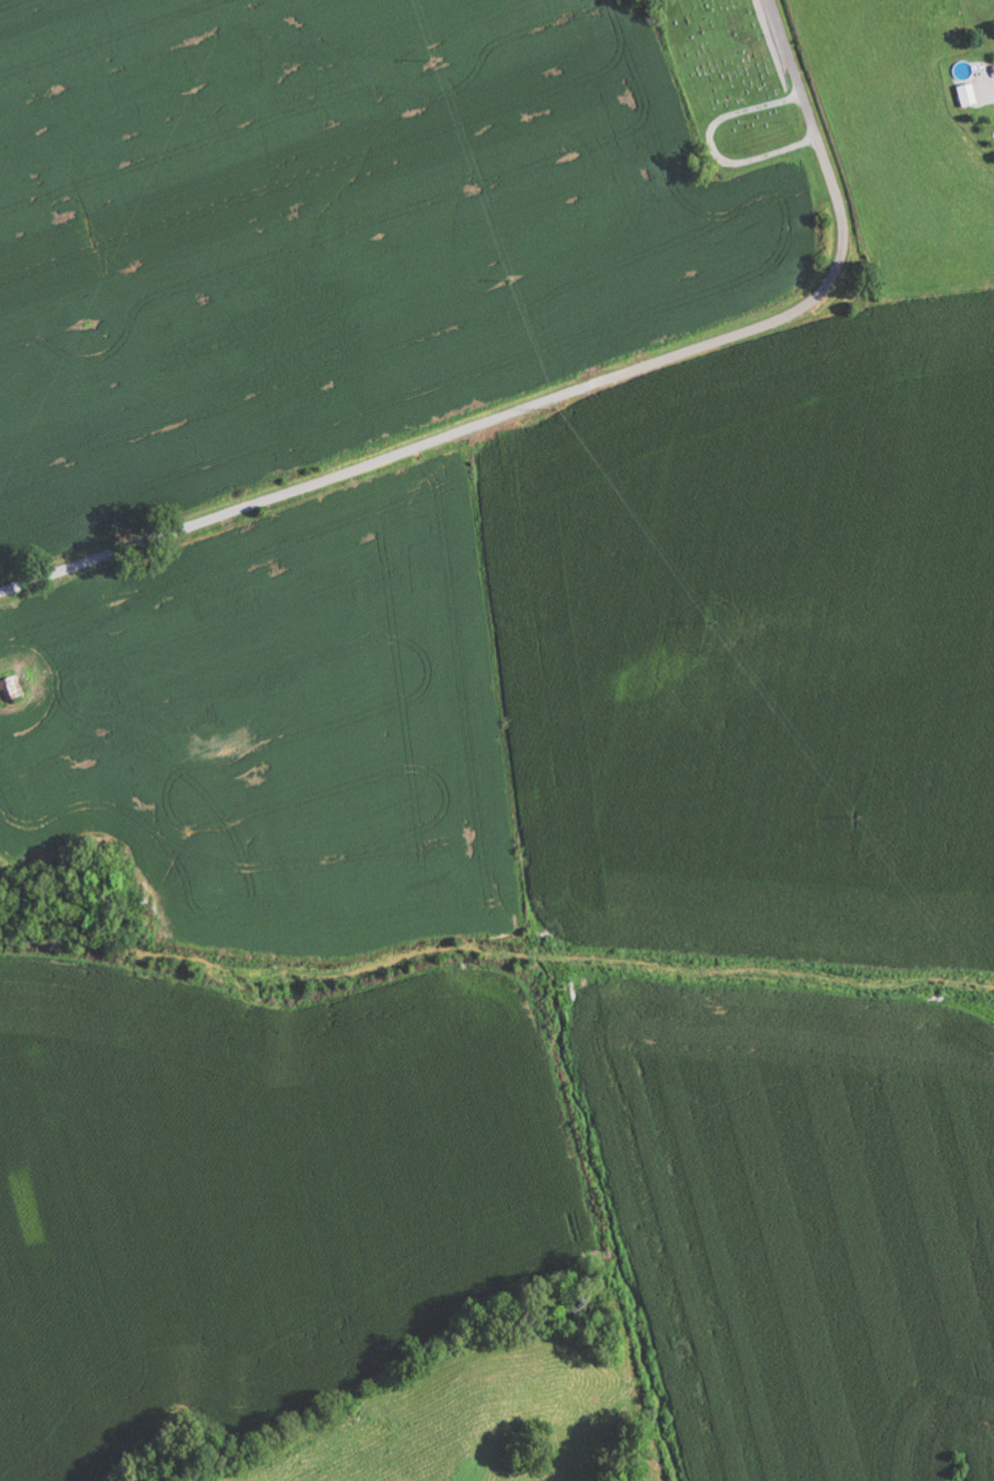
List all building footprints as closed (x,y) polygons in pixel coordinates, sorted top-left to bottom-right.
[(955,89),(961,111),(976,107),(971,85),(955,89)]
